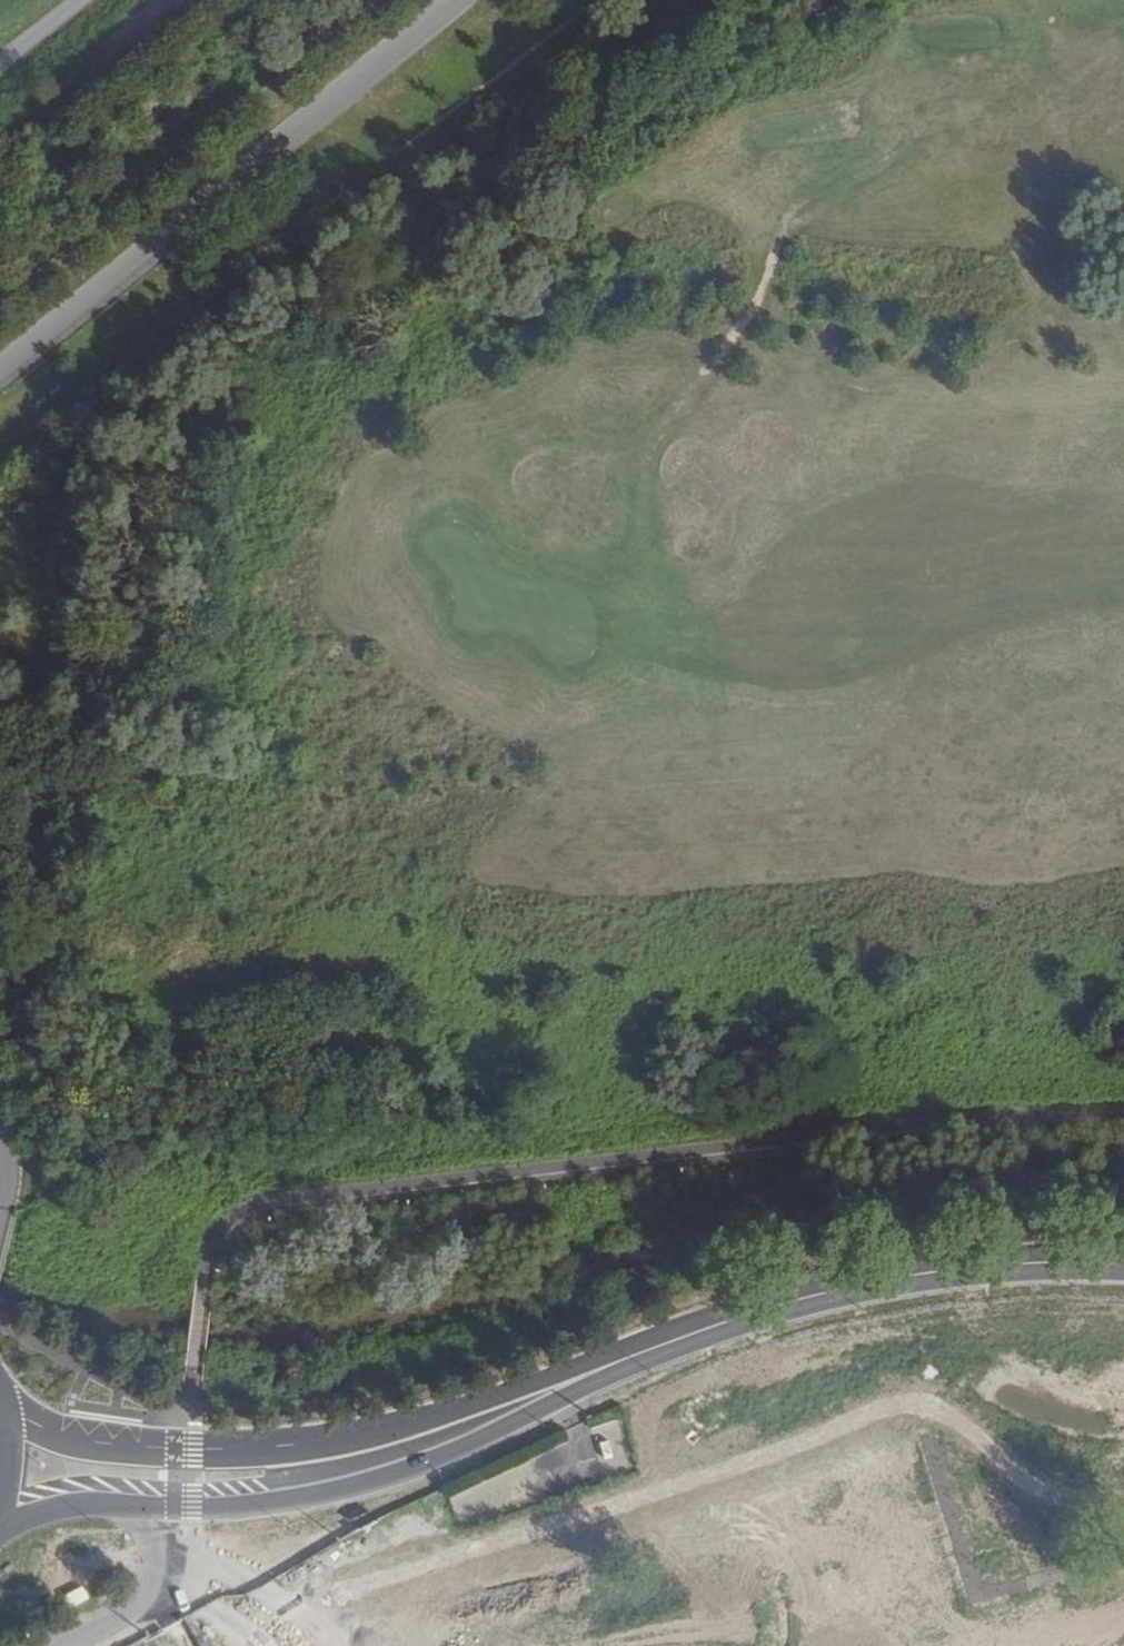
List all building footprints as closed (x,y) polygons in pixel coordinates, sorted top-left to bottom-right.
[(861,1561),(866,1576),(871,1592),(888,1645),(970,1645),(936,1538),(861,1561)]
